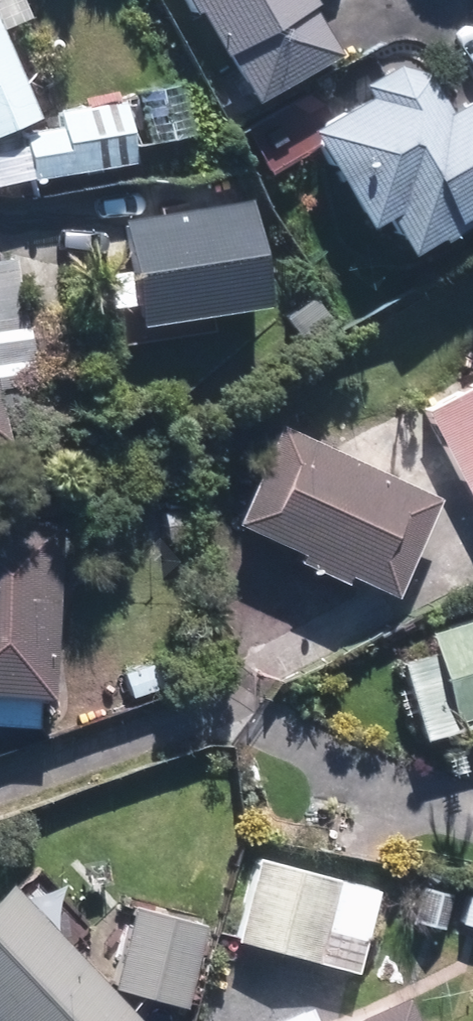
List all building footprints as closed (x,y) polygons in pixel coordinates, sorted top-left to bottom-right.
[(30,20),(21,0),(0,0),(0,33),(30,20)] [(217,63),(224,59),(251,107),(336,60),(309,12),(313,9),(308,0),(181,0),(217,63)] [(33,120),(0,45),(0,135),(33,120)] [(414,56),(358,88),(366,102),(306,135),(360,231),(377,222),(401,265),(459,232),(455,225),(472,215),(472,101),(448,115),(414,56)] [(181,78),(132,89),(147,162),(197,152),(181,78)] [(127,98),(37,116),(41,134),(18,138),(28,187),(140,165),(127,98)] [(105,253),(117,346),(212,334),(210,320),(261,313),(246,203),(119,220),(123,251),(105,253)] [(14,259),(0,260),(0,429),(24,426),(19,394),(31,393),(14,259)] [(419,412),(472,521),(472,385),(419,412)] [(292,556),(287,566),(338,590),(343,580),(385,600),(434,499),(277,424),(228,525),(292,556)] [(34,733),(35,698),(46,698),(54,522),(0,520),(0,732),(34,733)] [(472,736),(472,622),(420,635),(425,656),(395,663),(414,744),(472,731),(472,736)] [(376,891),(252,857),(228,943),(352,978),(376,891)] [(183,1013),(185,1011),(202,918),(123,901),(89,932),(35,873),(16,891),(9,883),(0,891),(0,1020),(131,1020),(134,1018),(108,991),(183,1013)] [(396,999),(348,1020),(406,1020),(396,999)] [(272,1020),(312,1020),(305,1006),(272,1020)]
